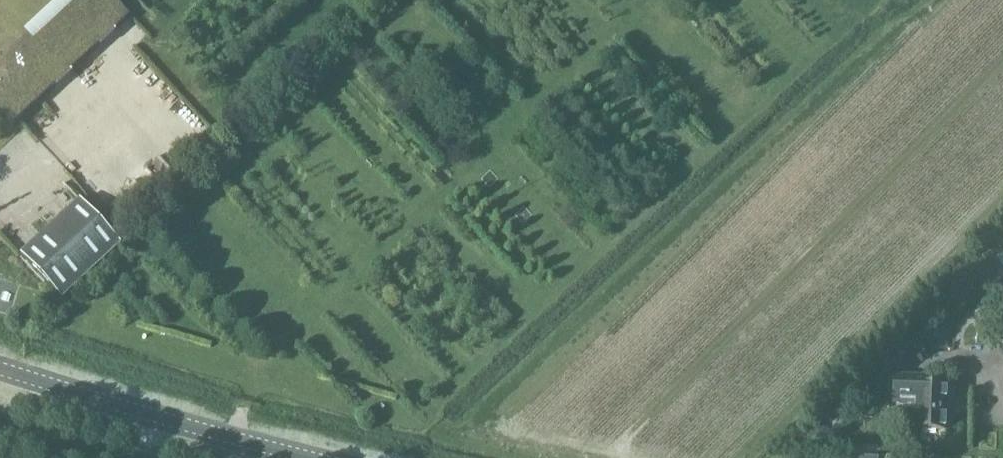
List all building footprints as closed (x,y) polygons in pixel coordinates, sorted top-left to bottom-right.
[(0,0),(0,115),(11,128),(130,18),(113,0),(0,0)] [(20,256),(24,260),(60,300),(120,245),(79,201),(20,256)] [(947,388),(933,388),(933,380),(920,379),(896,379),(895,406),(894,431),(912,431),(946,432),(947,388)]
